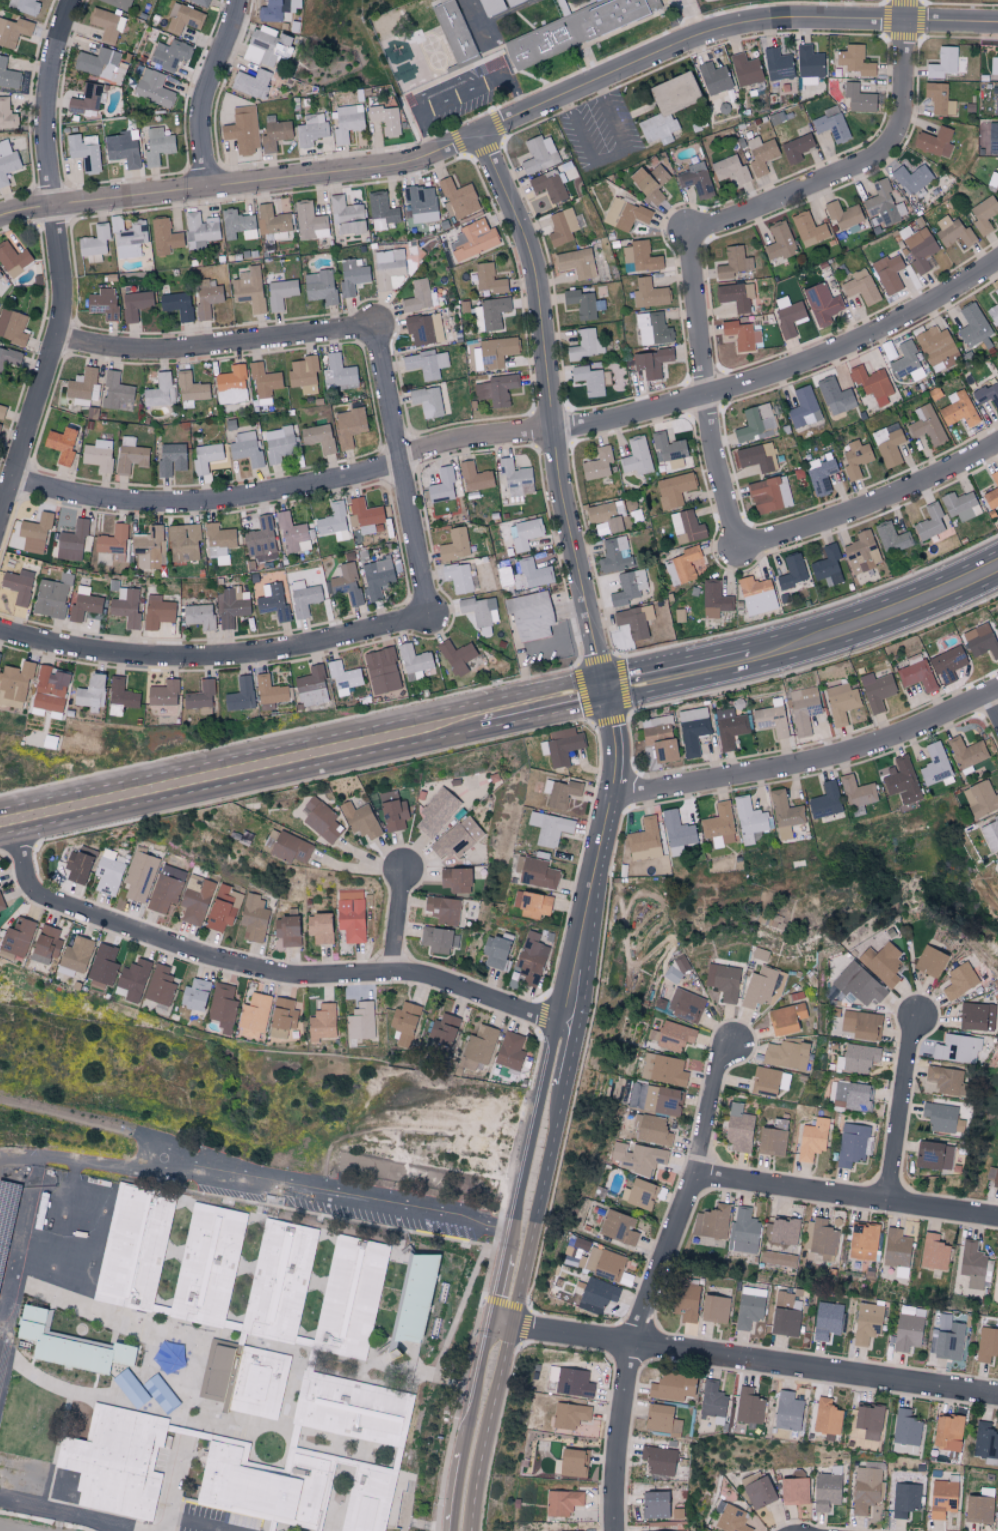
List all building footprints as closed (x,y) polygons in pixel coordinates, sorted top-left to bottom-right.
[(7,7),(36,16),(40,4),(34,2),(34,0),(10,0),(7,7)] [(128,12),(132,0),(96,0),(128,12)] [(188,2),(206,9),(210,0),(189,0),(188,2)] [(264,7),(258,7),(258,21),(281,22),(282,11),(301,11),(301,0),(265,0),(264,7)] [(436,4),(446,0),(461,0),(465,12),(481,50),(484,57),(481,58),(462,65),(439,12),(436,4)] [(488,11),(483,0),(535,0),(535,1),(505,11),(490,17),(488,11)] [(602,3),(609,0),(662,0),(667,10),(669,13),(662,16),(602,41),(542,66),(527,72),(520,75),(519,72),(508,44),(541,29),(583,11),(602,3)] [(205,14),(175,3),(164,30),(180,36),(184,25),(199,31),(205,14)] [(114,46),(118,32),(122,33),(126,17),(93,8),(88,24),(103,28),(99,42),(114,46)] [(34,23),(17,18),(15,23),(0,18),(0,46),(14,50),(18,34),(30,37),(34,23)] [(244,59),(272,70),(278,55),(286,59),(294,39),(278,33),(278,31),(257,23),(244,59)] [(156,42),(151,58),(162,61),(160,69),(174,73),(179,58),(188,61),(193,46),(171,39),(169,46),(156,42)] [(824,77),(823,53),(811,53),(811,44),(797,44),(798,77),(824,77)] [(836,65),(846,65),(846,71),(857,72),(857,76),(874,76),(875,63),(863,63),(864,45),(846,44),(845,52),(836,52),(836,65)] [(97,56),(78,51),(73,70),(121,83),(125,69),(117,67),(121,53),(99,47),(97,56)] [(793,79),(792,55),(778,55),(778,47),(765,48),(767,81),(793,79)] [(926,78),(943,78),(943,73),(956,73),(956,47),(938,47),(938,64),(926,64),(926,78)] [(745,61),(744,52),(731,55),(737,87),(763,82),(758,58),(745,61)] [(0,56),(0,86),(18,89),(21,72),(5,70),(7,57),(0,56)] [(726,66),(713,69),(711,62),(698,65),(707,96),(732,89),(726,66)] [(165,75),(138,66),(135,75),(139,77),(133,94),(170,108),(175,93),(161,87),(165,75)] [(231,89),(264,98),(271,73),(257,69),(255,77),(235,71),(231,89)] [(648,86),(658,115),(638,122),(646,144),(662,138),(664,144),(673,141),(670,133),(678,130),(672,110),(700,100),(690,72),(648,86)] [(101,85),(84,82),(81,99),(68,97),(66,111),(80,114),(81,109),(97,112),(101,85)] [(858,82),(844,82),(843,97),(848,97),(848,111),(876,112),(876,94),(858,93),(858,82)] [(924,98),(931,98),(931,115),(955,115),(955,101),(947,101),(946,83),(924,83),(924,98)] [(0,97),(0,130),(18,129),(18,114),(9,114),(8,97),(0,97)] [(334,144),(348,144),(348,130),(364,130),(363,105),(336,107),(337,129),(333,129),(334,144)] [(811,120),(816,134),(829,129),(834,144),(849,138),(837,105),(822,110),(824,116),(811,120)] [(233,107),(234,125),(221,126),(222,140),(236,139),(238,156),(254,155),(253,148),(259,147),(256,106),(233,107)] [(369,121),(383,120),(384,137),(400,136),(398,106),(368,108),(369,121)] [(328,137),(325,113),(305,115),(306,125),(297,126),(299,148),(315,147),(314,138),(328,137)] [(261,135),(262,154),(276,153),(276,140),(292,140),(291,122),(275,122),(275,115),(265,116),(266,135),(261,135)] [(988,123),(988,154),(997,154),(997,123),(988,123)] [(913,148),(948,158),(952,144),(948,143),(952,130),(938,126),(935,137),(918,132),(913,148)] [(176,153),(174,135),(164,136),(162,127),(146,129),(149,152),(144,153),(146,168),(160,167),(159,155),(176,153)] [(126,170),(140,169),(136,140),(130,140),(130,131),(119,132),(119,135),(104,137),(107,161),(125,159),(126,170)] [(525,175),(559,160),(548,136),(542,139),(540,133),(523,140),(531,157),(519,162),(525,175)] [(799,154),(815,146),(808,133),(780,146),(789,166),(802,160),(799,154)] [(82,137),(82,134),(67,135),(68,158),(83,157),(83,174),(100,174),(99,136),(82,137)] [(750,163),(755,178),(768,173),(764,161),(780,156),(774,139),(761,143),(758,136),(746,141),(753,161),(750,163)] [(16,150),(10,152),(7,140),(0,142),(0,188),(9,186),(5,173),(21,169),(16,150)] [(751,179),(746,165),(740,166),(736,155),(711,164),(717,181),(734,175),(738,184),(751,179)] [(681,187),(692,184),(697,200),(714,195),(703,160),(686,165),(687,170),(676,174),(681,187)] [(645,173),(640,166),(628,174),(652,207),(665,198),(656,187),(670,177),(659,163),(645,173)] [(907,196),(933,178),(923,163),(908,173),(902,164),(891,172),(907,196)] [(997,190),(997,167),(996,173),(992,171),(987,186),(997,190)] [(533,192),(544,188),(550,204),(567,197),(557,173),(544,178),(542,173),(527,179),(533,192)] [(454,189),(450,175),(438,180),(446,202),(445,203),(451,220),(481,210),(471,183),(454,189)] [(868,218),(873,216),(878,227),(900,219),(884,177),(872,182),(877,195),(862,201),(868,218)] [(437,221),(435,185),(403,187),(404,203),(410,202),(411,222),(437,221)] [(386,190),(369,191),(371,230),(386,229),(386,223),(400,222),(399,207),(387,208),(386,190)] [(330,195),(335,235),(365,231),(362,203),(344,205),(343,193),(330,195)] [(986,219),(997,212),(997,205),(991,194),(969,209),(976,219),(971,222),(981,237),(993,229),(986,219)] [(603,223),(628,231),(632,218),(648,223),(652,210),(612,196),(603,223)] [(823,204),(830,219),(833,218),(838,231),(864,220),(857,204),(841,210),(836,198),(823,204)] [(328,237),(327,215),(313,216),(312,200),(296,201),(298,238),(328,237)] [(259,232),(291,231),(290,213),(272,214),(271,203),(258,203),(259,232)] [(570,231),(579,228),(571,206),(549,214),(555,231),(547,234),(551,247),(573,239),(570,231)] [(225,239),(236,239),(236,232),(243,231),(243,239),(257,238),(255,214),(237,215),(236,208),(222,209),(225,239)] [(188,249),(206,248),(205,240),(221,239),(218,216),(201,218),(200,210),(184,212),(188,249)] [(825,223),(813,226),(809,210),(792,215),(801,246),(830,238),(825,223)] [(116,258),(141,256),(140,243),(148,242),(146,219),(132,220),(133,228),(123,229),(121,215),(112,216),(116,258)] [(935,232),(943,247),(958,239),(963,248),(977,241),(969,225),(963,229),(957,217),(950,221),(947,215),(935,221),(940,230),(935,232)] [(169,248),(183,247),(183,231),(170,232),(169,217),(152,218),(154,255),(169,255),(169,248)] [(456,261),(500,244),(493,227),(488,229),(484,219),(453,230),(457,240),(449,243),(456,261)] [(763,246),(767,260),(795,252),(786,220),(768,225),(773,243),(763,246)] [(109,222),(95,223),(96,236),(78,238),(80,256),(97,255),(108,254),(107,240),(110,240),(109,222)] [(925,258),(938,250),(925,226),(912,234),(908,226),(897,232),(920,274),(931,269),(925,258)] [(269,241),(290,238),(289,231),(268,234),(269,241)] [(25,248),(16,254),(6,239),(0,243),(0,261),(10,277),(34,262),(25,248)] [(624,270),(662,269),(662,255),(649,256),(648,239),(630,240),(630,246),(623,247),(624,270)] [(753,269),(752,257),(744,257),(742,244),(724,246),(726,264),(714,265),(715,279),(733,277),(732,271),(753,269)] [(596,277),(591,247),(555,254),(558,271),(574,268),(576,280),(596,277)] [(374,250),(376,291),(390,290),(389,276),(405,275),(403,249),(374,250)] [(903,288),(895,272),(904,267),(898,254),(888,259),(886,256),(871,263),(886,296),(903,288)] [(370,282),(368,266),(354,267),(353,258),(339,259),(342,297),(354,296),(353,283),(370,282)] [(494,279),(493,262),(476,262),(477,290),(491,289),(491,293),(507,293),(507,278),(494,279)] [(263,313),(260,264),(247,265),(247,271),(237,272),(238,278),(231,279),(232,299),(250,298),(251,314),(263,313)] [(841,284),(846,297),(859,292),(864,304),(878,298),(865,267),(851,273),(853,279),(841,284)] [(323,298),(324,305),(336,304),(332,269),(303,273),(306,299),(323,298)] [(668,287),(651,288),(650,276),(635,276),(636,290),(633,290),(634,306),(669,304),(668,287)] [(401,311),(432,307),(428,277),(411,279),(413,297),(400,299),(401,311)] [(221,280),(196,282),(198,320),(210,320),(209,303),(222,302),(221,280)] [(268,281),(269,312),(283,311),(282,296),(298,295),(298,280),(268,281)] [(803,290),(818,325),(846,312),(838,294),(831,297),(824,281),(803,290)] [(753,283),(715,285),(716,302),(734,301),(735,314),(749,313),(748,297),(754,297),(753,283)] [(116,321),(117,288),(99,288),(98,294),(87,293),(87,312),(104,313),(104,321),(116,321)] [(596,319),(595,310),(605,310),(604,299),(593,300),(593,292),(580,293),(580,289),(563,290),(563,303),(577,303),(578,320),(596,319)] [(123,323),(137,322),(137,307),(152,307),(152,291),(122,292),(123,323)] [(159,294),(160,310),(179,309),(179,322),(191,321),(190,292),(159,294)] [(775,299),(778,309),(774,310),(783,340),(798,335),(794,320),(806,317),(802,301),(790,304),(787,295),(775,299)] [(511,311),(510,297),(481,299),(484,331),(502,329),(500,312),(511,311)] [(959,309),(967,325),(956,330),(966,348),(992,334),(974,301),(959,309)] [(986,311),(996,326),(997,325),(997,302),(986,311)] [(24,346),(28,334),(22,332),(28,316),(2,307),(0,312),(0,337),(24,346)] [(636,313),(639,345),(673,341),(672,327),(664,328),(662,311),(636,313)] [(443,342),(440,313),(404,317),(406,334),(412,333),(413,345),(443,342)] [(914,335),(934,373),(961,358),(945,328),(938,331),(935,325),(914,335)] [(568,358),(605,354),(603,337),(596,338),(595,327),(577,329),(579,345),(566,347),(568,358)] [(518,354),(518,338),(476,339),(477,360),(481,360),(482,369),(504,368),(503,354),(518,354)] [(897,344),(903,356),(889,362),(896,379),(909,373),(912,380),(925,374),(910,338),(897,344)] [(661,379),(660,361),(673,361),(672,349),(634,352),(635,370),(644,369),(644,380),(661,379)] [(401,355),(403,371),(421,368),(422,381),(440,378),(438,368),(449,366),(447,351),(434,353),(434,350),(401,355)] [(356,366),(341,367),(340,351),(326,352),(327,369),(323,369),(324,386),(357,384),(356,366)] [(317,393),(315,370),(318,370),(316,354),(302,355),(302,360),(290,361),(291,370),(287,370),(289,387),(301,386),(301,394),(317,393)] [(272,397),(271,389),(282,388),(281,372),(263,373),(262,361),(250,362),(254,398),(272,397)] [(231,372),(214,375),(219,405),(248,400),(243,363),(230,364),(231,372)] [(877,406),(888,402),(885,396),(892,393),(883,368),(865,375),(861,364),(848,369),(853,384),(859,381),(864,395),(872,392),(877,406)] [(98,400),(99,383),(96,383),(97,367),(83,365),(83,375),(74,374),(74,380),(66,379),(64,396),(73,397),(72,404),(89,406),(89,399),(98,400)] [(571,366),(572,381),(585,380),(586,397),(604,396),(603,369),(589,370),(588,365),(571,366)] [(134,386),(117,384),(119,371),(106,369),(102,408),(131,410),(134,386)] [(208,383),(191,383),(191,369),(179,370),(180,408),(193,407),(193,400),(209,399),(208,383)] [(143,389),(143,405),(173,404),(172,371),(156,372),(157,388),(143,389)] [(475,400),(491,399),(492,408),(510,407),(508,388),(519,387),(518,374),(489,376),(490,383),(474,384),(475,400)] [(856,406),(849,387),(839,391),(833,376),(816,383),(829,416),(856,406)] [(990,398),(997,412),(997,411),(997,380),(997,379),(972,393),(979,405),(990,398)] [(821,419),(808,383),(793,389),(798,405),(786,410),(793,429),(821,419)] [(443,415),(437,385),(408,391),(410,405),(420,403),(423,419),(443,415)] [(945,426),(963,418),(967,427),(980,421),(964,387),(946,395),(950,403),(938,409),(945,426)] [(741,409),(746,425),(733,429),(737,444),(777,433),(768,402),(741,409)] [(947,440),(929,402),(913,409),(918,420),(906,425),(913,438),(926,432),(933,447),(947,440)] [(366,432),(363,408),(333,412),(339,451),(353,449),(351,434),(366,432)] [(904,443),(896,422),(870,431),(878,452),(904,443)] [(321,455),(334,453),(330,423),(300,428),(302,445),(319,442),(321,455)] [(47,429),(42,446),(59,451),(56,463),(69,467),(74,451),(70,450),(76,429),(63,426),(60,433),(47,429)] [(268,465),(284,463),(283,454),(295,453),(292,427),(264,430),(268,465)] [(234,433),(235,442),(228,443),(230,459),(248,457),(250,468),(263,466),(261,451),(257,451),(254,430),(234,433)] [(684,439),(666,442),(664,430),(651,432),(656,461),(687,456),(684,439)] [(631,455),(619,458),(622,472),(635,469),(637,475),(653,471),(644,434),(627,438),(631,455)] [(128,476),(130,464),(147,466),(149,447),(133,446),(134,438),(120,436),(116,474),(128,476)] [(850,481),(861,476),(857,465),(873,459),(867,443),(860,445),(857,438),(846,443),(848,450),(840,453),(850,481)] [(94,445),(83,444),(81,463),(98,464),(97,472),(110,473),(113,441),(94,439),(94,445)] [(158,444),(160,477),(171,476),(171,470),(185,469),(184,443),(158,444)] [(223,459),(221,443),(192,446),(195,475),(208,474),(206,461),(223,459)] [(735,448),(738,467),(758,464),(759,473),(775,470),(771,443),(735,448)] [(580,462),(583,479),(610,475),(607,462),(612,461),(610,445),(595,447),(597,459),(580,462)] [(532,468),(513,469),(512,457),(500,457),(501,470),(505,470),(507,497),(522,496),(521,486),(533,485),(532,468)] [(833,458),(818,463),(816,458),(803,462),(815,497),(832,492),(826,475),(838,471),(833,458)] [(475,473),(472,459),(459,462),(465,492),(493,486),(490,470),(475,473)] [(426,486),(429,503),(456,498),(449,465),(438,467),(441,483),(426,486)] [(981,494),(989,510),(997,505),(997,469),(988,474),(995,487),(981,494)] [(683,504),(680,492),(697,488),(692,471),(655,480),(663,509),(683,504)] [(748,482),(754,513),(792,505),(786,474),(748,482)] [(947,517),(956,515),(958,521),(980,514),(972,491),(955,497),(953,491),(940,496),(947,517)] [(360,535),(375,532),(374,524),(385,521),(381,506),(366,509),(363,496),(347,499),(353,526),(358,525),(360,535)] [(329,501),(331,517),(314,519),(317,534),(334,532),(335,541),(348,540),(342,499),(329,501)] [(623,531),(620,515),(626,515),(624,500),(586,506),(589,522),(596,521),(598,534),(623,531)] [(944,530),(939,517),(943,515),(936,500),(923,506),(929,517),(912,525),(919,541),(944,530)] [(675,534),(686,531),(688,541),(707,536),(703,523),(696,525),(692,508),(670,514),(675,534)] [(305,523),(292,525),(289,510),(277,512),(285,554),(311,549),(305,523)] [(45,529),(51,529),(53,513),(39,511),(38,522),(19,521),(17,536),(23,536),(22,551),(42,553),(45,529)] [(276,560),(272,514),(258,515),(259,530),(244,532),(246,556),(255,556),(256,562),(276,560)] [(55,558),(82,561),(86,518),(75,517),(73,533),(58,531),(55,558)] [(508,525),(515,553),(529,550),(527,539),(544,535),(540,517),(508,525)] [(883,554),(913,546),(909,531),(895,534),(891,520),(875,524),(883,554)] [(228,564),(226,548),(236,547),(234,528),(218,530),(217,521),(205,523),(208,558),(216,557),(217,566),(228,564)] [(127,523),(113,523),(113,536),(95,535),(94,552),(125,554),(127,523)] [(201,560),(198,523),(168,525),(171,564),(185,563),(185,561),(201,560)] [(132,534),(132,555),(138,556),(137,569),(163,569),(165,525),(150,524),(149,534),(132,534)] [(449,528),(450,543),(438,544),(439,559),(469,556),(466,526),(449,528)] [(842,545),(849,567),(857,564),(859,570),(881,563),(869,528),(854,532),(857,541),(842,545)] [(602,540),(605,556),(597,558),(600,574),(633,568),(627,535),(602,540)] [(821,546),(826,558),(809,564),(815,581),(824,578),(827,587),(843,581),(835,559),(840,558),(834,542),(821,546)] [(663,561),(671,586),(696,578),(690,561),(702,557),(697,544),(680,550),(682,555),(663,561)] [(783,557),(787,573),(776,577),(779,590),(794,586),(793,582),(807,579),(800,552),(783,557)] [(555,582),(552,565),(535,568),(533,557),(515,560),(517,574),(513,575),(516,589),(555,582)] [(370,602),(382,599),(380,586),(396,583),(391,558),(362,564),(370,602)] [(351,606),(362,604),(354,561),(338,564),(340,576),(328,578),(331,596),(348,593),(351,606)] [(472,591),(469,563),(442,566),(443,579),(452,579),(454,593),(472,591)] [(0,584),(0,587),(16,590),(13,605),(26,608),(34,572),(19,569),(17,575),(3,571),(0,584)] [(618,573),(621,592),(609,593),(611,606),(628,604),(627,598),(640,597),(639,590),(648,588),(645,569),(618,573)] [(63,618),(69,574),(60,573),(59,582),(38,579),(33,614),(63,618)] [(778,608),(769,578),(753,582),(751,575),(736,579),(747,616),(778,608)] [(702,579),(703,618),(718,618),(718,610),(733,610),(732,595),(719,596),(719,579),(702,579)] [(307,603),(322,601),(320,585),(304,587),(304,580),(291,581),(294,619),(308,617),(307,603)] [(289,621),(287,604),(283,605),(281,582),(262,584),(263,596),(255,597),(257,613),(275,611),(277,622),(289,621)] [(81,623),(83,611),(100,613),(102,598),(88,596),(90,587),(76,585),(70,621),(81,623)] [(137,629),(139,589),(119,588),(118,599),(109,599),(108,615),(125,616),(125,629),(137,629)] [(507,598),(515,642),(551,637),(549,625),(553,624),(548,591),(507,598)] [(174,622),(174,602),(160,601),(160,595),(145,595),(145,630),(158,630),(158,622),(174,622)] [(475,626),(498,623),(495,596),(457,600),(459,613),(473,611),(475,626)] [(214,630),(213,604),(182,605),(183,624),(201,624),(201,630),(214,630)] [(612,612),(615,626),(627,624),(630,641),(648,637),(645,620),(654,619),(652,610),(640,612),(639,606),(612,612)] [(995,641),(986,622),(973,628),(976,635),(964,640),(972,657),(988,650),(993,660),(997,658),(997,640),(995,641)] [(464,662),(477,655),(470,641),(454,650),(447,638),(436,644),(455,678),(468,670),(464,662)] [(423,678),(421,670),(433,668),(431,651),(413,654),(411,642),(399,644),(405,681),(423,678)] [(967,664),(961,646),(930,656),(940,686),(956,680),(952,669),(967,664)] [(363,653),(373,694),(401,688),(392,647),(363,653)] [(903,688),(920,681),(925,694),(936,689),(921,652),(906,658),(909,665),(895,670),(903,688)] [(342,671),(340,659),(329,661),(335,697),(349,695),(348,687),(363,684),(361,668),(342,671)] [(21,660),(19,669),(2,665),(0,678),(0,704),(21,708),(27,679),(31,680),(35,663),(21,660)] [(295,677),(300,707),(328,702),(321,663),(308,665),(310,674),(295,677)] [(68,670),(38,665),(31,706),(61,711),(68,670)] [(890,673),(873,678),(871,672),(858,676),(871,715),(884,711),(880,699),(896,693),(890,673)] [(74,687),(73,705),(89,705),(88,713),(101,713),(103,673),(87,673),(87,688),(74,687)] [(257,674),(258,702),(288,701),(288,686),(270,686),(270,673),(257,674)] [(123,676),(110,675),(108,705),(138,706),(139,692),(123,691),(123,676)] [(225,693),(225,709),(254,708),(252,675),(237,675),(238,692),(225,693)] [(177,679),(164,678),(164,686),(147,686),(147,704),(177,705),(177,679)] [(184,707),(213,707),(212,678),(200,678),(201,692),(184,692),(184,707)] [(857,689),(849,691),(848,682),(824,688),(834,728),(847,725),(844,711),(861,707),(857,689)] [(788,691),(796,738),(811,735),(808,716),(821,714),(817,686),(788,691)] [(772,707),(752,710),(755,730),(773,727),(775,739),(787,738),(782,697),(771,699),(772,707)] [(711,735),(707,707),(678,711),(685,759),(700,756),(697,737),(711,735)] [(714,710),(721,748),(734,746),(732,736),(750,733),(747,714),(735,716),(733,707),(714,710)] [(676,760),(670,715),(640,719),(644,746),(651,746),(653,763),(676,760)] [(585,747),(582,732),(574,734),(573,727),(548,732),(550,740),(539,742),(542,755),(548,754),(551,769),(569,765),(566,751),(585,747)] [(982,740),(964,747),(959,735),(948,739),(961,775),(973,771),(970,764),(988,758),(982,740)] [(925,745),(931,763),(919,768),(925,786),(942,780),(944,785),(955,781),(939,740),(925,745)] [(893,758),(895,765),(879,770),(887,796),(898,792),(903,809),(923,803),(907,754),(893,758)] [(872,782),(856,786),(852,772),(840,775),(848,808),(877,800),(872,782)] [(811,819),(842,811),(833,778),(821,782),(824,795),(806,799),(811,819)] [(994,794),(987,778),(961,790),(974,819),(997,808),(997,793),(994,794)] [(566,780),(566,783),(545,779),(542,792),(549,794),(546,807),(564,810),(567,794),(580,797),(582,783),(566,780)] [(415,827),(432,840),(461,802),(439,785),(418,813),(422,816),(415,827)] [(771,790),(777,840),(792,838),(790,825),(805,823),(802,805),(786,807),(784,788),(771,790)] [(378,793),(385,832),(405,829),(404,820),(408,819),(405,801),(398,802),(396,790),(378,793)] [(344,828),(334,820),(338,815),(313,795),(303,806),(309,811),(301,821),(330,844),(344,828)] [(769,830),(766,810),(751,812),(749,795),(735,796),(741,845),(754,843),(753,832),(769,830)] [(338,805),(352,834),(360,829),(366,842),(382,834),(367,803),(354,809),(349,800),(338,805)] [(735,843),(729,800),(715,802),(717,817),(700,819),(703,839),(712,838),(713,846),(735,843)] [(696,843),(694,824),(678,826),(676,808),(662,810),(667,847),(696,843)] [(535,844),(556,849),(559,831),(573,834),(575,820),(530,811),(527,824),(539,827),(535,844)] [(630,860),(660,857),(655,814),(641,816),(643,831),(626,833),(630,860)] [(997,849),(997,814),(992,817),(994,821),(980,827),(990,853),(997,849)] [(484,835),(468,815),(429,845),(440,860),(451,851),(456,857),(484,835)] [(305,864),(313,844),(278,830),(268,853),(290,862),(292,859),(305,864)] [(66,879),(83,885),(95,850),(80,845),(77,853),(69,850),(63,868),(69,870),(66,879)] [(94,874),(100,877),(95,890),(114,896),(128,859),(114,854),(115,853),(104,848),(94,874)] [(159,858),(134,851),(124,883),(128,884),(124,898),(145,904),(159,858)] [(519,882),(555,890),(559,870),(546,867),(548,861),(524,856),(519,882)] [(148,909),(166,914),(169,902),(177,905),(186,871),(160,864),(148,909)] [(470,893),(470,868),(440,869),(440,888),(451,888),(451,893),(470,893)] [(213,881),(188,875),(181,906),(184,906),(180,921),(202,927),(213,881)] [(207,928),(223,931),(224,924),(234,925),(239,900),(234,899),(236,888),(216,884),(207,928)] [(552,896),(515,891),(513,907),(522,909),(520,916),(538,918),(539,914),(549,915),(552,896)] [(363,892),(337,892),(338,930),(344,930),(345,943),(365,943),(363,892)] [(262,943),(269,910),(263,908),(265,897),(246,893),(239,925),(245,926),(242,939),(262,943)] [(423,915),(437,916),(436,924),(458,926),(460,899),(424,896),(423,915)] [(331,913),(306,914),(307,936),(314,936),(314,944),(332,943),(331,913)] [(16,916),(12,928),(6,926),(0,945),(0,950),(24,958),(35,922),(16,916)] [(298,916),(274,917),(275,938),(281,937),(281,947),(299,946),(298,916)] [(60,928),(37,924),(31,961),(48,964),(50,957),(58,958),(61,939),(58,939),(60,928)] [(422,926),(419,943),(429,945),(428,951),(447,955),(449,947),(456,948),(459,933),(422,926)] [(513,970),(522,974),(519,982),(535,987),(549,946),(537,942),(540,933),(527,929),(513,970)] [(510,942),(488,934),(480,953),(487,956),(484,964),(506,973),(511,962),(503,959),(510,942)] [(94,941),(75,935),(71,947),(64,945),(58,965),(85,973),(94,941)] [(890,989),(900,978),(894,972),(901,964),(895,959),(901,953),(887,940),(875,952),(868,946),(857,958),(890,989)] [(118,948),(98,942),(88,979),(112,986),(119,964),(113,962),(118,948)] [(913,969),(937,978),(947,954),(923,945),(913,969)] [(750,956),(766,961),(769,951),(753,946),(750,956)] [(122,967),(113,995),(139,1003),(151,962),(134,957),(131,969),(122,967)] [(830,983),(850,1001),(854,997),(866,1007),(873,998),(878,1003),(888,992),(852,959),(830,983)] [(979,984),(967,961),(945,971),(951,984),(942,989),(947,999),(979,984)] [(172,967),(154,963),(145,1000),(170,1006),(175,983),(168,982),(172,967)] [(721,1002),(735,1004),(739,967),(707,964),(704,987),(722,989),(721,1002)] [(780,971),(760,965),(757,974),(750,972),(740,1005),(754,1009),(756,1001),(769,1005),(780,971)] [(182,986),(180,1007),(189,1008),(188,1016),(204,1018),(208,980),(191,978),(190,987),(182,986)] [(234,986),(215,982),(207,1019),(220,1022),(218,1033),(230,1035),(237,1001),(231,1000),(234,986)] [(271,997),(251,992),(248,1005),(243,1004),(236,1034),(261,1040),(271,997)] [(297,1010),(293,1009),(294,1000),(273,997),(269,1036),(286,1038),(287,1028),(295,1029),(297,1010)] [(373,1001),(354,1001),(355,1015),(346,1015),(347,1039),(374,1038),(373,1001)] [(335,1002),(317,1003),(317,1016),(308,1017),(309,1043),(318,1043),(318,1037),(336,1037),(335,1002)] [(797,1031),(795,1020),(807,1018),(803,1002),(767,1010),(774,1037),(797,1031)] [(991,1030),(992,1004),(962,1003),(961,1029),(991,1030)] [(880,1015),(843,1009),(840,1031),(851,1032),(850,1038),(876,1042),(880,1015)] [(433,1019),(427,1039),(450,1047),(459,1018),(442,1012),(439,1021),(433,1019)] [(683,1042),(693,1044),(696,1028),(662,1021),(656,1047),(681,1052),(683,1042)] [(497,1029),(479,1023),(475,1036),(468,1034),(459,1066),(484,1073),(497,1029)] [(525,1051),(519,1049),(524,1037),(505,1030),(493,1062),(518,1071),(525,1051)] [(980,1038),(944,1034),(943,1045),(933,1043),(932,1059),(977,1064),(980,1038)] [(762,1063),(805,1071),(809,1045),(780,1040),(779,1045),(765,1043),(762,1063)] [(880,1047),(845,1045),(844,1057),(836,1056),(835,1071),(869,1073),(869,1063),(879,1064),(880,1047)] [(684,1087),(688,1072),(681,1071),(684,1061),(645,1052),(639,1077),(684,1087)] [(937,1081),(935,1093),(958,1096),(963,1071),(927,1065),(925,1079),(937,1081)] [(775,1088),(787,1090),(791,1074),(756,1066),(751,1089),(774,1094),(775,1088)] [(833,1107),(870,1111),(873,1085),(835,1081),(833,1107)] [(681,1089),(631,1083),(628,1109),(678,1115),(681,1089)] [(749,1153),(754,1115),(742,1113),(743,1103),(730,1102),(724,1142),(731,1143),(730,1151),(749,1153)] [(920,1116),(929,1117),(928,1130),(954,1133),(957,1106),(922,1102),(920,1116)] [(667,1119),(641,1113),(636,1139),(670,1146),(673,1133),(665,1132),(667,1119)] [(813,1126),(802,1125),(796,1161),(812,1163),(813,1151),(824,1153),(829,1118),(815,1116),(813,1126)] [(756,1153),(783,1157),(789,1120),(773,1118),(771,1129),(761,1127),(756,1153)] [(837,1167),(850,1169),(851,1160),(865,1161),(869,1127),(843,1123),(837,1167)] [(668,1151),(633,1143),(631,1152),(625,1151),(626,1144),(614,1141),(608,1166),(651,1176),(654,1163),(665,1165),(668,1151)] [(942,1143),(918,1142),(916,1168),(941,1169),(942,1143)] [(619,1202),(650,1210),(657,1185),(632,1178),(629,1189),(623,1188),(619,1202)] [(161,1292),(155,1318),(127,1312),(98,1307),(101,1293),(114,1232),(124,1184),(126,1185),(181,1198),(174,1231),(161,1292)] [(5,1225),(0,1224),(0,1199),(5,1200),(20,1203),(15,1227),(5,1225)] [(89,1232),(78,1288),(66,1285),(30,1276),(41,1232),(48,1203),(65,1208),(93,1214),(89,1232)] [(715,1213),(696,1210),(692,1235),(725,1239),(730,1205),(716,1203),(715,1213)] [(238,1292),(228,1338),(187,1330),(170,1326),(177,1292),(187,1249),(191,1231),(197,1204),(247,1216),(253,1217),(251,1231),(247,1245),(238,1292)] [(731,1251),(756,1254),(760,1220),(750,1219),(751,1207),(736,1205),(731,1251)] [(635,1246),(639,1233),(631,1231),(635,1218),(606,1209),(598,1235),(635,1246)] [(799,1220),(772,1217),(769,1242),(796,1245),(799,1220)] [(308,1308),(299,1352),(248,1342),(242,1340),(248,1311),(252,1292),(265,1231),(268,1218),(308,1228),(320,1230),(325,1231),(312,1291),(308,1308)] [(838,1229),(826,1228),(827,1220),(808,1218),(805,1251),(821,1252),(820,1260),(835,1261),(838,1229)] [(879,1227),(852,1223),(847,1257),(875,1261),(879,1227)] [(912,1237),(901,1236),(902,1228),(888,1226),(882,1264),(896,1266),(895,1276),(906,1278),(912,1237)] [(940,1234),(925,1232),(921,1267),(947,1270),(949,1244),(939,1243),(940,1234)] [(375,1352),(371,1369),(370,1368),(314,1357),(315,1352),(328,1291),(340,1235),(369,1242),(397,1248),(388,1291),(375,1352)] [(2,1282),(0,1282),(0,1237),(5,1238),(12,1239),(5,1268),(2,1282)] [(977,1240),(964,1238),(958,1274),(968,1276),(966,1288),(981,1291),(987,1252),(976,1250),(977,1240)] [(617,1282),(624,1255),(591,1246),(588,1255),(580,1253),(576,1266),(593,1271),(592,1275),(617,1282)] [(796,1266),(796,1254),(761,1252),(761,1264),(796,1266)] [(430,1329),(426,1346),(399,1337),(408,1291),(415,1257),(429,1256),(445,1256),(438,1290),(430,1329)] [(600,1315),(607,1298),(616,1302),(621,1289),(588,1276),(578,1301),(593,1307),(591,1312),(600,1315)] [(697,1285),(672,1284),(671,1313),(681,1314),(681,1322),(696,1323),(697,1285)] [(736,1329),(749,1331),(751,1319),(763,1321),(766,1289),(741,1286),(736,1329)] [(771,1334),(798,1337),(802,1294),(776,1291),(771,1334)] [(729,1298),(702,1294),(699,1319),(725,1323),(729,1298)] [(813,1340),(827,1341),(828,1333),(842,1334),(845,1304),(817,1301),(813,1340)] [(854,1345),(868,1347),(868,1336),(880,1337),(883,1305),(857,1303),(854,1345)] [(908,1352),(908,1345),(921,1347),(925,1308),(899,1306),(895,1351),(908,1352)] [(66,1336),(117,1349),(119,1341),(127,1343),(143,1348),(142,1353),(139,1372),(127,1369),(115,1367),(115,1380),(67,1369),(36,1362),(38,1354),(40,1345),(22,1341),(29,1307),(55,1312),(52,1333),(66,1336)] [(935,1358),(961,1360),(964,1323),(951,1323),(952,1314),(938,1313),(935,1358)] [(989,1364),(991,1354),(997,1355),(997,1329),(981,1327),(976,1362),(989,1364)] [(285,1413),(283,1425),(249,1413),(205,1400),(215,1353),(217,1342),(247,1347),(248,1347),(270,1352),(295,1358),(285,1413)] [(188,1373),(171,1380),(156,1365),(162,1353),(168,1343),(188,1349),(189,1349),(189,1353),(190,1372),(188,1373)] [(594,1383),(587,1382),(589,1372),(559,1367),(554,1393),(591,1399),(594,1383)] [(133,1371),(147,1387),(161,1377),(185,1407),(177,1414),(174,1417),(171,1414),(159,1399),(142,1412),(127,1393),(118,1380),(127,1374),(133,1371)] [(682,1402),(683,1396),(692,1397),(694,1377),(659,1372),(658,1384),(649,1383),(647,1397),(682,1402)] [(415,1412),(408,1452),(370,1444),(309,1430),(296,1427),(299,1413),(308,1374),(309,1374),(370,1387),(417,1398),(415,1412)] [(699,1415),(714,1416),(713,1423),(722,1425),(727,1394),(716,1392),(718,1381),(705,1379),(699,1415)] [(756,1387),(738,1386),(736,1423),(762,1424),(763,1400),(755,1399),(756,1387)] [(775,1429),(800,1430),(802,1400),(793,1399),(794,1391),(777,1390),(775,1429)] [(842,1409),(831,1408),(832,1398),(817,1397),(813,1432),(839,1435),(842,1409)] [(590,1421),(591,1406),(555,1403),(552,1428),(576,1430),(577,1420),(590,1421)] [(645,1430),(671,1433),(671,1436),(680,1438),(682,1420),(671,1419),(673,1406),(648,1403),(645,1430)] [(883,1408),(856,1405),(854,1428),(863,1429),(862,1439),(879,1441),(883,1408)] [(174,1424),(168,1452),(163,1450),(157,1475),(157,1476),(167,1480),(156,1530),(128,1523),(82,1511),(87,1495),(82,1493),(86,1476),(67,1472),(60,1470),(67,1447),(70,1440),(92,1444),(97,1415),(99,1406),(127,1413),(134,1414),(174,1424)] [(909,1420),(910,1409),(896,1408),(894,1444),(920,1445),(921,1420),(909,1420)] [(935,1415),(932,1449),(960,1451),(963,1417),(935,1415)] [(989,1431),(990,1422),(978,1421),(973,1456),(985,1458),(984,1464),(997,1465),(997,1432),(989,1431)] [(338,1474),(327,1530),(297,1530),(249,1520),(202,1509),(208,1475),(216,1437),(249,1445),(254,1446),(252,1465),(289,1472),(294,1450),(310,1454),(341,1461),(338,1474)] [(640,1460),(648,1460),(647,1474),(673,1475),(675,1449),(641,1447),(640,1460)] [(588,1452),(561,1448),(557,1474),(585,1478),(588,1452)] [(853,1515),(867,1516),(867,1504),(881,1505),(883,1462),(864,1461),(864,1467),(855,1467),(853,1515)] [(841,1466),(830,1465),(830,1474),(815,1473),(814,1512),(828,1512),(828,1504),(840,1505),(841,1466)] [(403,1475),(391,1530),(349,1530),(360,1473),(361,1467),(370,1469),(393,1473),(403,1475)] [(753,1510),(776,1500),(765,1473),(753,1478),(752,1474),(739,1479),(753,1510)] [(780,1479),(781,1505),(809,1504),(808,1478),(780,1479)] [(929,1519),(943,1520),(944,1511),(955,1512),(957,1481),(931,1481),(929,1519)] [(892,1518),(906,1519),(906,1510),(919,1510),(920,1485),(893,1484),(892,1518)] [(980,1497),(966,1496),(965,1523),(992,1524),(993,1488),(980,1488),(980,1497)] [(583,1492),(547,1491),(546,1516),(571,1517),(571,1506),(583,1506),(583,1492)] [(667,1492),(642,1492),(642,1519),(668,1518),(667,1492)] [(748,1514),(725,1503),(714,1526),(724,1530),(752,1530),(753,1529),(743,1524),(748,1514)]
